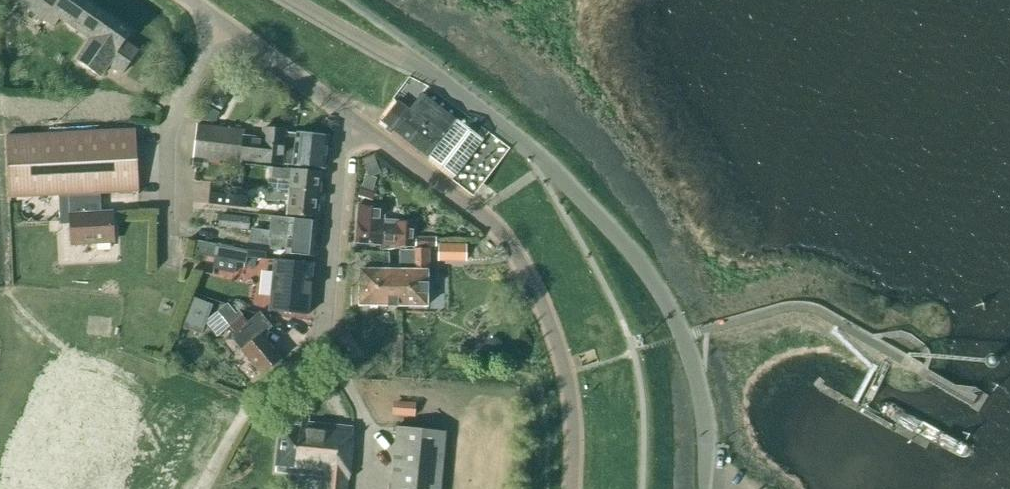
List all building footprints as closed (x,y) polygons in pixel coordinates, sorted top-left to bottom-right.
[(91,69),(102,76),(110,65),(124,74),(140,51),(126,42),(132,33),(86,0),(18,0),(55,26),(60,18),(90,39),(76,59),(91,69)] [(223,108),(228,97),(217,91),(211,102),(222,108),(223,108)] [(421,93),(409,109),(398,100),(382,122),(453,176),(481,138),(421,93)] [(243,160),(289,165),(291,148),(285,147),(286,132),(287,131),(264,129),(263,139),(245,137),(246,131),(197,125),(193,158),(207,160),(242,163),(243,160)] [(71,221),(72,242),(113,240),(112,210),(99,211),(98,192),(139,190),(137,128),(7,134),(10,195),(60,193),(61,222),(71,221)] [(285,147),(291,148),(289,165),(326,169),(329,136),(298,132),(297,134),(286,132),(285,147)] [(367,156),(370,175),(385,172),(382,154),(367,156)] [(193,158),(192,166),(206,168),(207,160),(193,158)] [(270,178),(269,189),(321,194),(322,172),(273,168),(272,178),(270,178)] [(358,195),(373,201),(379,186),(364,180),(358,195)] [(210,203),(246,207),(248,187),(212,183),(210,203)] [(319,218),(321,194),(269,189),(267,200),(279,201),(279,200),(289,201),(288,215),(319,218)] [(382,245),(382,250),(389,250),(415,247),(416,239),(416,222),(385,220),(387,204),(359,202),(356,243),(382,245)] [(218,226),(248,230),(250,213),(220,210),(218,226)] [(270,233),(259,232),(258,236),(289,239),(289,235),(316,238),(318,221),(272,216),(270,233)] [(289,239),(258,236),(259,232),(254,231),(253,243),(271,245),(270,249),(282,251),(282,248),(287,248),(287,254),(314,257),(316,238),(289,235),(289,239)] [(436,249),(436,240),(416,239),(415,247),(415,248),(430,249),(436,249)] [(194,253),(215,257),(216,257),(219,246),(196,241),(194,253)] [(219,246),(216,257),(215,257),(213,268),(235,273),(237,262),(246,264),(247,257),(266,259),(267,245),(248,243),(247,251),(219,246)] [(439,244),(439,260),(465,261),(465,245),(439,244)] [(400,268),(399,306),(428,306),(430,249),(415,248),(411,248),(411,268),(400,268)] [(389,250),(382,250),(382,253),(373,252),(373,261),(385,261),(385,270),(361,269),(360,305),(399,306),(400,268),(389,268),(389,250)] [(275,260),(270,311),(309,315),(314,264),(275,260)] [(185,320),(204,327),(213,305),(194,298),(185,320)] [(239,312),(236,314),(228,304),(218,313),(229,326),(230,325),(242,315),(239,312)] [(231,335),(263,374),(283,358),(262,333),(271,326),(260,313),(249,322),(243,315),(242,315),(230,325),(236,332),(231,335)] [(486,350),(491,354),(498,354),(502,349),(501,343),(497,339),(490,339),(486,344),(486,350)] [(988,354),(985,359),(985,362),(988,367),(994,367),(998,363),(998,358),(994,354),(988,354)] [(415,417),(416,403),(406,402),(405,416),(415,417)] [(347,477),(349,477),(354,426),(306,421),(306,414),(307,414),(308,407),(299,406),(297,420),(296,420),(296,425),(280,423),(275,469),(322,474),(321,488),(346,488),(347,477)] [(446,431),(397,426),(391,488),(440,488),(446,431)]
